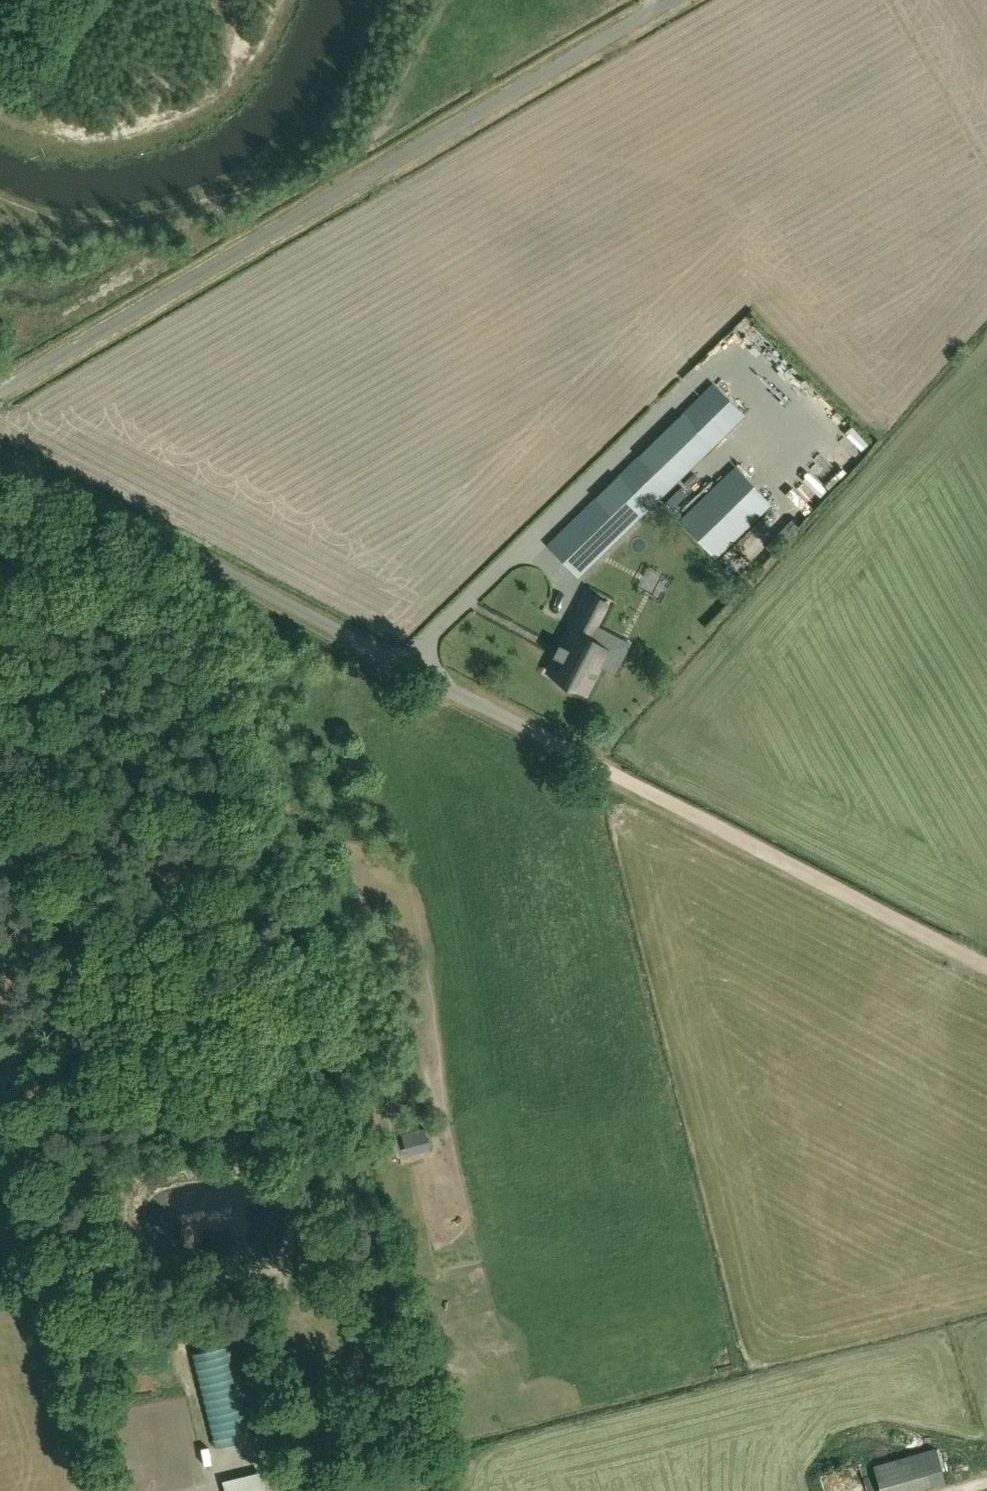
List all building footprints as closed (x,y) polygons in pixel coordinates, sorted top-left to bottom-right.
[(714,384),(563,531),(549,544),(573,569),(587,555),(594,563),(745,416),(714,384)] [(717,558),(739,537),(772,504),(736,466),(681,520),(717,558)] [(606,604),(588,595),(562,645),(560,644),(554,656),(556,657),(548,672),(556,675),(586,691),(608,650),(587,640),(606,604)] [(402,1131),(407,1151),(430,1146),(425,1126),(402,1131)] [(229,1344),(191,1353),(215,1447),(252,1437),(229,1344)]
